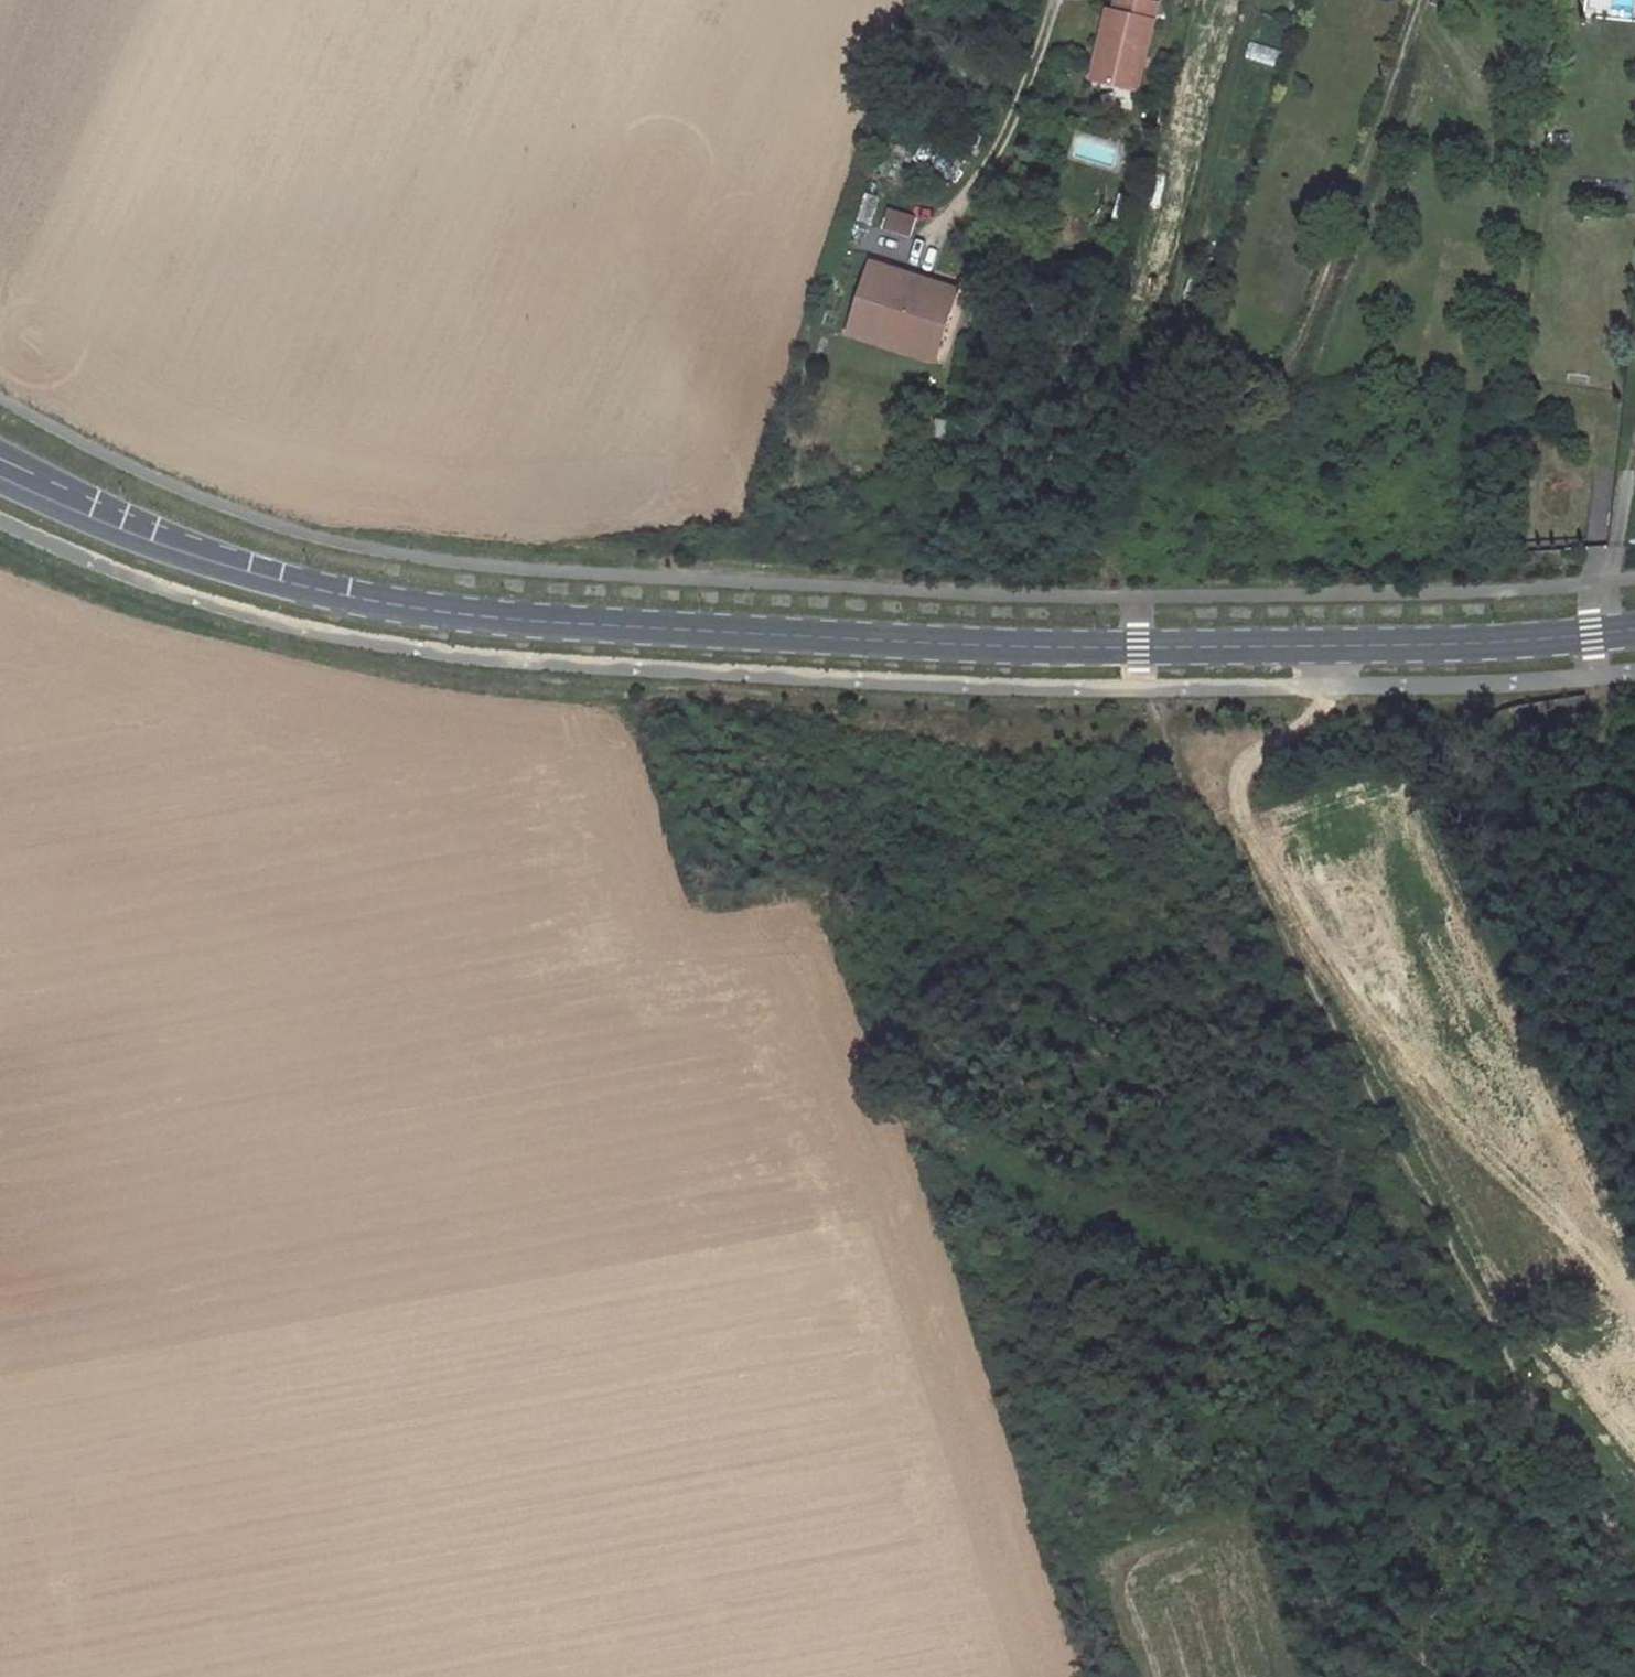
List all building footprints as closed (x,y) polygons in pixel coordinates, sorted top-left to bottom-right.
[(1098,81),(1136,90),(1156,4),(1141,0),(1115,0),(1113,11),(1106,10),(1098,47),(1105,50),(1098,81)] [(1098,47),(1090,79),(1098,81),(1105,50),(1098,47)] [(869,262),(867,272),(888,279),(891,269),(869,262)] [(867,272),(850,328),(872,334),(874,327),(940,347),(957,290),(891,269),(888,279),(867,272)] [(850,328),(847,335),(935,362),(940,347),(874,327),(872,334),(850,328)]
